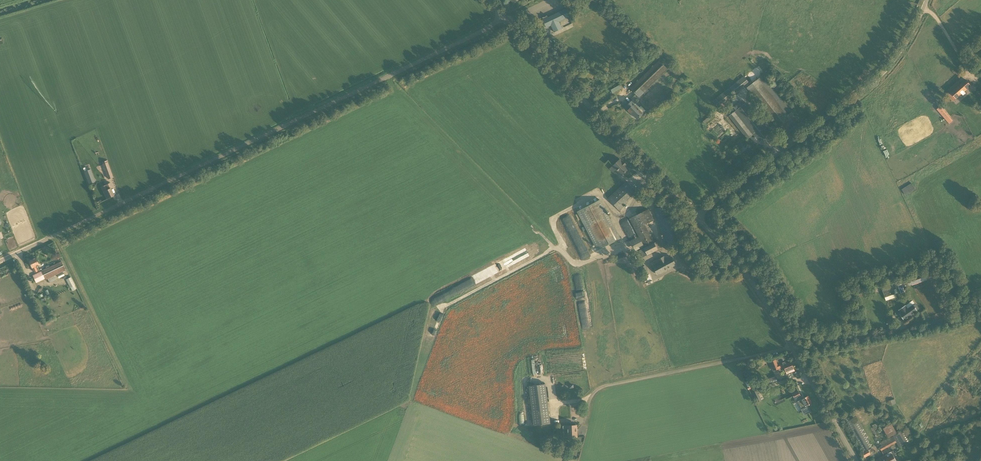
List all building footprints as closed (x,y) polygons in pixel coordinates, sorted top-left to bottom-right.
[(559,22),(569,17),(569,16),(566,9),(565,9),(548,17),(547,15),(545,17),(543,17),(543,20),(547,28),(551,26),(554,32),(563,28),(559,22)] [(668,70),(660,61),(631,88),(639,97),(650,87),(652,89),(654,87),(652,85),(668,70)] [(797,120),(763,76),(747,88),(778,128),(788,120),(792,124),(797,120)] [(971,86),(965,80),(960,84),(958,81),(948,90),(950,92),(948,95),(953,101),(971,86)] [(717,107),(729,97),(733,94),(728,88),(713,101),(717,107)] [(977,107),(980,104),(980,99),(975,91),(969,95),(977,107)] [(636,103),(633,100),(626,107),(628,109),(628,110),(631,113),(637,119),(643,113),(635,104),(636,103)] [(771,134),(746,103),(729,116),(746,137),(748,139),(754,135),(755,136),(752,139),(757,145),(771,134)] [(704,123),(713,117),(711,114),(703,121),(704,123)] [(620,159),(616,163),(613,166),(616,169),(622,175),(629,169),(625,165),(622,162),(620,159)] [(109,179),(113,177),(107,162),(103,163),(109,179)] [(619,211),(627,204),(625,203),(637,192),(627,181),(608,198),(619,211)] [(114,195),(111,188),(113,188),(110,183),(102,187),(106,195),(107,195),(108,198),(114,195)] [(901,189),(905,195),(915,189),(911,183),(901,189)] [(598,250),(620,239),(600,200),(578,211),(598,250)] [(666,250),(667,250),(681,246),(672,216),(668,217),(664,206),(655,209),(665,242),(664,242),(666,250)] [(640,250),(655,242),(655,241),(653,241),(652,239),(645,225),(647,224),(654,220),(648,209),(630,219),(641,242),(644,246),(639,249),(640,250)] [(620,222),(625,231),(632,228),(627,218),(620,222)] [(563,223),(567,232),(575,228),(570,219),(563,223)] [(643,257),(662,247),(658,240),(655,242),(640,250),(643,257)] [(666,261),(664,257),(651,263),(657,274),(676,265),(672,258),(666,261)] [(34,272),(41,270),(36,258),(29,261),(34,272)] [(486,269),(489,276),(516,265),(514,259),(486,269)] [(54,276),(66,271),(62,262),(50,267),(46,269),(33,275),(36,283),(45,279),(46,280),(48,279),(54,276)] [(643,277),(649,275),(645,266),(639,268),(643,277)] [(77,289),(75,285),(71,277),(66,279),(70,287),(71,287),(72,291),(77,289)] [(891,287),(882,290),(884,298),(894,294),(891,287)] [(906,305),(898,310),(900,313),(899,314),(904,320),(917,311),(917,310),(919,309),(916,304),(915,304),(913,305),(908,308),(906,305)] [(433,312),(429,326),(438,328),(441,314),(433,312)] [(794,370),(794,368),(791,362),(787,363),(784,356),(771,362),(774,370),(779,368),(784,366),(787,374),(785,374),(787,379),(794,377),(792,371),(794,370)] [(534,425),(550,423),(545,384),(529,386),(534,425)] [(795,399),(801,396),(798,391),(792,394),(795,399)] [(798,401),(802,408),(801,409),(805,415),(810,412),(807,406),(812,403),(808,396),(804,398),(798,401)] [(864,451),(868,448),(872,446),(855,417),(847,422),(864,451)] [(893,437),(897,435),(896,433),(897,433),(892,424),(883,428),(888,438),(892,435),(893,436),(893,437)] [(563,437),(572,437),(577,437),(577,425),(567,426),(567,427),(563,427),(563,437)] [(893,437),(893,436),(881,443),(883,445),(879,447),(881,450),(896,442),(899,447),(911,440),(905,430),(897,435),(893,437)] [(864,452),(867,456),(871,454),(869,452),(873,450),(872,448),(864,452)] [(884,455),(887,460),(896,460),(895,458),(897,457),(893,450),(891,451),(884,455)]
